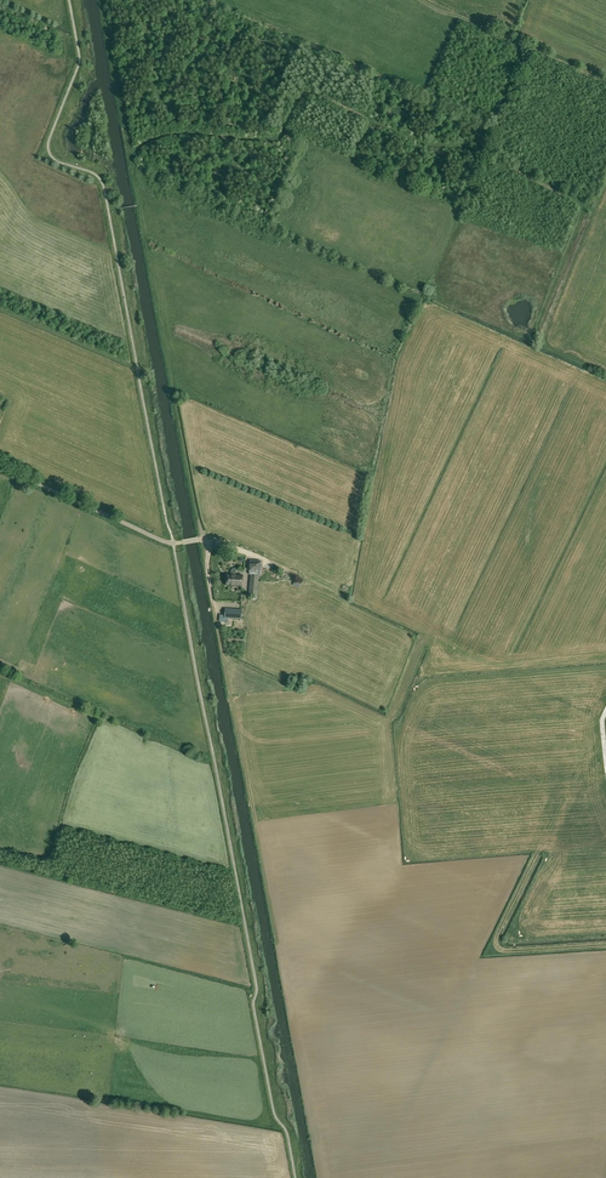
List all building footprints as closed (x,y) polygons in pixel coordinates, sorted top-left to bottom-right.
[(251,561),(250,574),(260,575),(261,562),(251,561)] [(228,574),(227,586),(242,587),(243,575),(236,575),(236,570),(236,569),(235,569),(234,569),(233,569),(232,569),(232,570),(231,571),(231,574),(228,574)] [(250,575),(249,594),(258,595),(259,576),(250,575)] [(225,609),(225,618),(242,619),(242,610),(225,609)]
